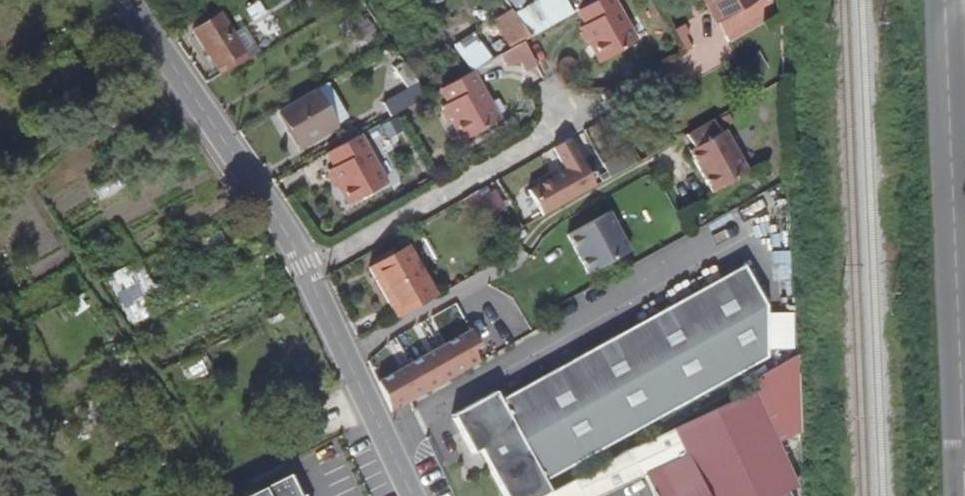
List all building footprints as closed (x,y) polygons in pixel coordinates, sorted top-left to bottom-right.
[(538,2),(552,24),(571,13),(562,0),(541,0),(538,2)] [(580,9),(590,29),(584,32),(601,62),(633,45),(609,0),(595,0),(580,9)] [(699,0),(715,28),(718,26),(750,7),(746,0),(699,0)] [(538,2),(512,16),(527,38),(552,24),(538,2)] [(750,7),(718,26),(726,39),(757,21),(750,7)] [(510,12),(491,24),(508,49),(518,44),(527,38),(512,16),(510,12)] [(235,68),(250,59),(222,14),(192,31),(220,77),(235,68)] [(674,27),(683,50),(695,45),(686,22),(674,27)] [(491,24),(472,35),(489,60),(493,57),(508,49),(491,24)] [(470,71),(489,60),(472,35),(453,47),(470,71)] [(520,73),(532,68),(518,44),(508,49),(493,57),(500,69),(506,66),(512,66),(517,69),(520,73)] [(740,61),(752,80),(769,69),(757,50),(740,61)] [(393,114),(424,97),(395,56),(385,62),(402,88),(375,103),(383,120),(393,114)] [(458,143),(497,122),(470,71),(437,89),(448,110),(442,112),(458,143)] [(296,148),(332,127),(311,91),(275,112),(296,148)] [(717,132),(710,119),(683,134),(691,147),(685,150),(709,191),(745,171),(721,130),(717,132)] [(344,207),(381,187),(352,137),(321,155),(331,173),(326,175),(344,207)] [(562,169),(525,190),(540,216),(592,186),(567,142),(551,150),(560,165),(562,169)] [(491,191),(478,198),(480,202),(494,227),(507,219),(491,191)] [(480,202),(478,198),(475,194),(460,202),(464,211),(480,202)] [(586,274),(628,251),(606,212),(565,235),(586,274)] [(400,318),(434,299),(406,248),(372,267),(400,318)] [(107,269),(125,323),(156,313),(139,259),(107,269)] [(544,495),(539,485),(760,359),(756,307),(738,265),(496,403),(491,395),(446,421),(462,461),(468,458),(485,495),(544,495)] [(377,383),(390,411),(433,387),(439,383),(471,366),(466,357),(478,350),(469,334),(377,383)] [(182,360),(193,381),(212,371),(201,351),(182,360)] [(640,474),(651,495),(781,495),(781,494),(793,488),(761,416),(782,406),(774,388),(753,398),(750,392),(631,451),(630,448),(590,471),(544,495),(598,495),(640,474)] [(287,463),(218,495),(303,495),(287,463)]
